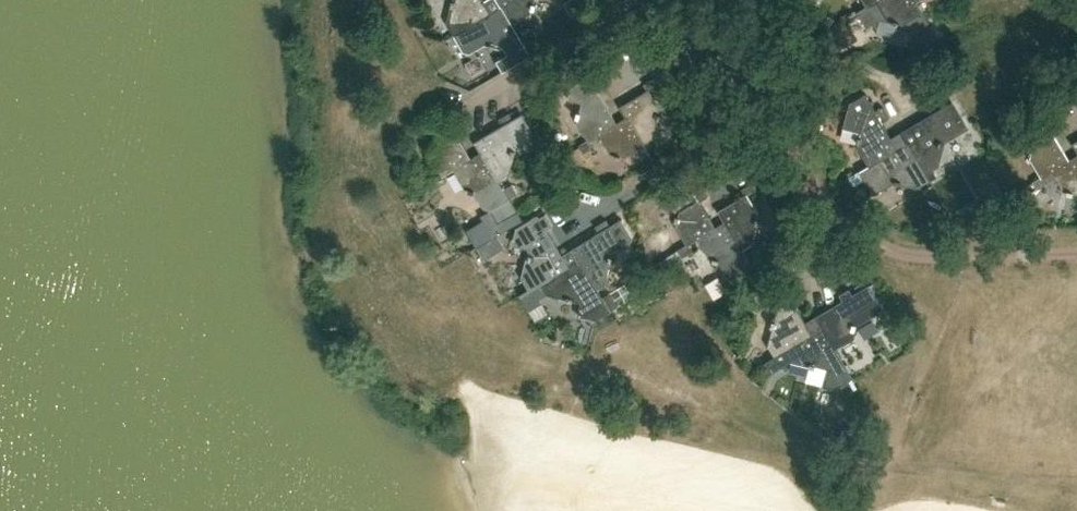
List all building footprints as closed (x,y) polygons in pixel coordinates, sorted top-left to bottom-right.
[(491,11),(485,0),(448,0),(447,1),(449,2),(445,17),(450,25),(454,32),(491,11)] [(512,23),(531,12),(532,8),(534,9),(536,3),(533,2),(534,0),(498,0),(501,5),(511,23),(512,23)] [(915,0),(879,0),(867,7),(866,6),(856,12),(861,19),(872,13),(874,18),(898,24),(899,21),(918,26),(928,21),(916,1),(915,0)] [(501,5),(491,11),(454,32),(453,32),(454,33),(457,39),(467,33),(469,36),(489,42),(488,44),(494,46),(494,43),(499,45),(517,34),(522,43),(523,43),(512,23),(511,23),(501,5)] [(593,71),(571,84),(567,96),(581,100),(578,111),(576,110),(574,115),(577,116),(575,121),(586,139),(597,133),(615,123),(593,84),(599,81),(593,71)] [(618,106),(625,117),(641,146),(642,146),(647,155),(648,154),(642,144),(650,139),(656,120),(658,120),(659,115),(657,114),(658,110),(648,91),(657,86),(653,79),(644,84),(647,90),(618,106)] [(869,164),(870,165),(880,159),(898,149),(884,124),(883,122),(889,118),(882,106),(875,110),(866,94),(850,103),(844,127),(863,133),(862,137),(859,136),(858,142),(860,143),(859,146),(869,164)] [(901,133),(907,143),(917,161),(919,160),(925,170),(930,167),(936,164),(941,147),(942,141),(942,140),(966,126),(953,103),(901,133)] [(499,181),(500,180),(508,175),(513,157),(515,158),(517,153),(515,152),(517,145),(529,138),(531,131),(522,115),(513,120),(509,112),(498,119),(502,126),(476,141),(482,151),(499,181)] [(641,146),(625,117),(615,123),(597,133),(597,134),(608,153),(612,154),(612,156),(617,158),(618,155),(622,157),(641,146)] [(453,168),(471,158),(456,131),(461,127),(456,118),(439,127),(434,145),(432,145),(430,150),(433,151),(431,155),(442,174),(433,179),(433,180),(453,169),(453,168)] [(1055,172),(1073,162),(1071,159),(1055,131),(1060,129),(1054,119),(1049,121),(1038,127),(1033,147),(1030,146),(1028,151),(1031,152),(1029,158),(1040,177),(1041,179),(1055,172)] [(917,161),(907,143),(898,149),(880,159),(870,165),(869,164),(858,170),(863,179),(875,172),(871,165),(880,160),(891,178),(897,179),(897,181),(902,183),(902,180),(921,185),(929,181),(917,161)] [(499,181),(482,151),(471,158),(453,168),(453,169),(464,187),(468,188),(468,191),(473,192),(474,190),(484,207),(490,209),(498,221),(518,210),(510,197),(516,194),(511,185),(504,189),(500,180),(499,181)] [(1073,162),(1055,172),(1041,179),(1040,177),(1032,182),(1036,189),(1057,177),(1064,188),(1070,190),(1070,192),(1075,194),(1075,192),(1076,192),(1076,160),(1073,162)] [(741,250),(743,248),(753,243),(758,224),(760,224),(761,219),(759,218),(760,214),(749,194),(757,190),(752,182),(741,188),(745,195),(719,210),(725,222),(741,250)] [(698,237),(716,227),(701,201),(709,197),(702,184),(692,190),(698,200),(679,211),(678,215),(676,214),(674,219),(678,220),(676,225),(687,244),(678,249),(682,257),(694,251),(690,244),(699,239),(698,237)] [(524,276),(531,288),(568,265),(547,229),(553,225),(546,213),(539,217),(519,229),(516,242),(532,246),(530,254),(529,254),(528,259),(524,276)] [(578,260),(595,289),(596,289),(604,284),(609,266),(614,267),(615,262),(611,261),(612,254),(629,244),(632,237),(622,219),(610,225),(606,218),(595,225),(599,232),(571,247),(578,260)] [(725,222),(716,227),(698,237),(699,239),(710,260),(712,260),(712,262),(716,263),(716,261),(719,262),(727,275),(735,277),(754,267),(743,248),(741,250),(725,222)] [(578,260),(568,265),(531,288),(520,294),(530,310),(543,302),(540,298),(547,294),(566,299),(566,300),(575,302),(575,301),(581,302),(578,315),(596,319),(609,311),(609,310),(617,305),(612,296),(603,301),(596,289),(595,289),(578,260)] [(832,345),(833,344),(851,334),(853,329),(857,330),(859,324),(854,323),(859,304),(854,294),(852,294),(849,288),(839,294),(842,301),(816,316),(821,326),(832,345)] [(811,332),(805,321),(799,311),(797,306),(804,302),(798,291),(780,301),(775,320),(774,320),(772,327),(773,328),(769,345),(773,353),(811,332)] [(852,378),(847,369),(835,349),(833,344),(832,345),(821,326),(811,332),(773,353),(776,359),(780,366),(790,361),(816,368),(817,365),(828,368),(823,385),(835,388),(852,378)]
